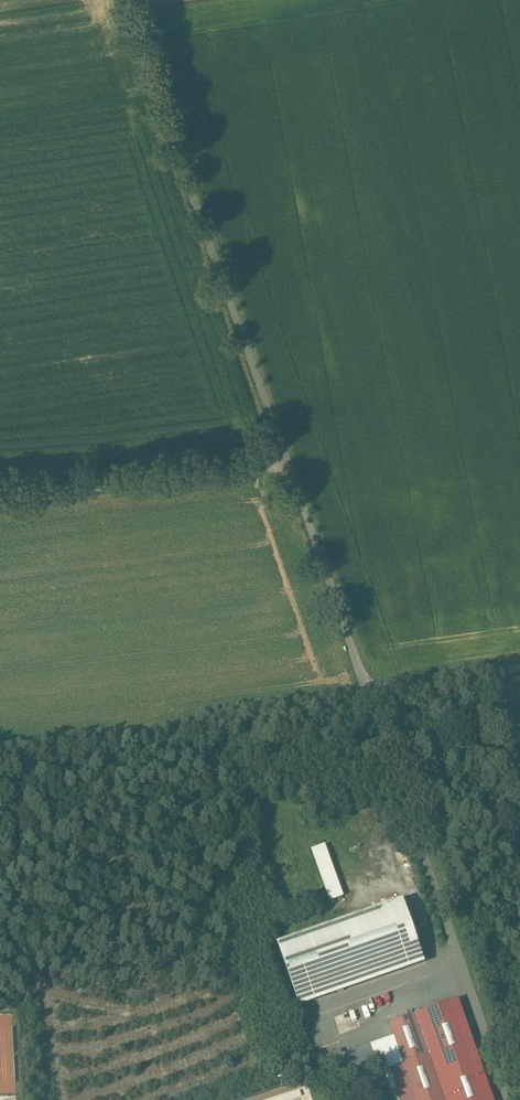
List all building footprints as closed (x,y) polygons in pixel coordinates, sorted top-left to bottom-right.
[(312,850),(330,902),(344,897),(325,845),(312,850)] [(403,901),(278,945),(299,1009),(425,964),(403,901)] [(390,1023),(394,1037),(404,1063),(403,1063),(390,1068),(401,1099),(484,1099),(450,1002),(390,1023)] [(394,1037),(342,1055),(352,1082),(390,1068),(403,1063),(404,1063),(394,1037)]
